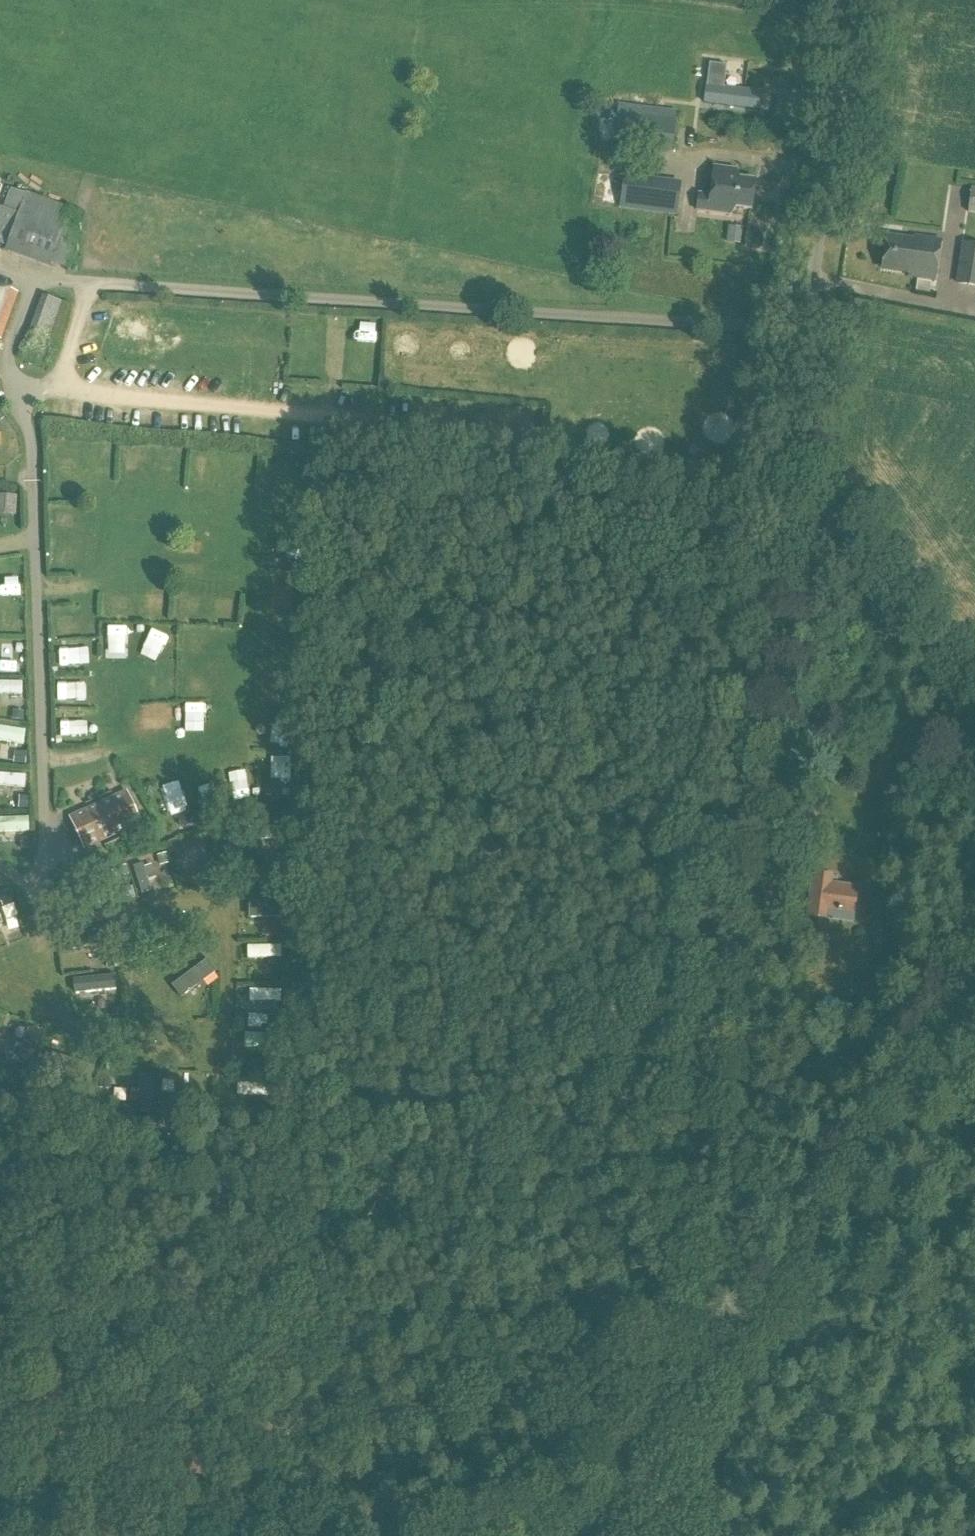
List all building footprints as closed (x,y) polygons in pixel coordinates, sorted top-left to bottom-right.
[(708,66),(703,106),(759,113),(761,96),(722,91),(725,68),(708,66)] [(671,150),(676,111),(618,104),(613,142),(671,150)] [(737,169),(715,166),(712,194),(699,193),(697,210),(731,214),(732,206),(751,209),(755,180),(736,177),(737,169)] [(676,215),(680,182),(623,174),(619,208),(676,215)] [(970,187),(967,213),(974,214),(974,188),(970,187)] [(11,189),(4,209),(0,208),(0,245),(6,247),(4,252),(49,267),(68,209),(71,210),(72,209),(11,189)] [(740,244),(742,228),(729,226),(727,242),(740,244)] [(914,240),(886,236),(881,268),(910,272),(909,275),(936,279),(941,241),(915,237),(914,240)] [(961,243),(955,285),(974,288),(974,245),(961,243)] [(0,285),(0,339),(1,339),(19,292),(0,285)] [(49,354),(67,304),(42,294),(23,345),(49,354)] [(630,449),(618,448),(615,469),(628,471),(630,449)] [(697,475),(701,461),(688,457),(684,472),(697,475)] [(277,501),(287,502),(287,484),(278,484),(277,501)] [(16,495),(0,494),(0,514),(16,515),(16,495)] [(29,590),(28,573),(1,574),(1,591),(29,590)] [(32,666),(31,651),(11,652),(12,668),(32,666)] [(70,653),(71,677),(93,676),(92,652),(70,653)] [(4,704),(36,703),(35,687),(4,688),(4,704)] [(91,709),(90,692),(68,693),(69,711),(91,709)] [(26,752),(14,751),(13,763),(25,764),(26,752)] [(289,794),(307,794),(307,773),(289,773),(289,794)] [(84,851),(142,824),(126,790),(68,818),(84,851)] [(31,797),(21,796),(19,808),(29,810),(31,797)] [(287,809),(279,812),(282,822),(291,820),(287,809)] [(190,814),(178,818),(181,828),(193,824),(190,814)] [(44,845),(42,826),(6,829),(8,848),(44,845)] [(197,854),(200,866),(218,861),(215,849),(197,854)] [(811,864),(812,852),(800,850),(799,863),(811,864)] [(127,866),(117,868),(120,877),(129,875),(127,866)] [(855,912),(858,889),(830,885),(832,877),(811,874),(806,914),(826,917),(827,909),(838,910),(837,913),(843,914),(843,911),(855,912)] [(276,883),(276,892),(291,892),(291,883),(276,883)] [(131,885),(112,888),(114,898),(132,895),(131,885)] [(20,932),(32,928),(27,915),(16,919),(20,932)] [(4,955),(14,952),(5,919),(0,920),(0,942),(4,955)] [(276,923),(276,937),(286,937),(286,923),(276,923)] [(103,963),(106,973),(115,971),(112,958),(120,957),(117,944),(86,951),(90,967),(103,963)] [(186,970),(200,963),(194,952),(180,959),(186,970)] [(262,961),(262,978),(288,978),(288,961),(262,961)] [(111,1008),(112,1018),(122,1017),(122,1007),(111,1008)] [(278,1016),(267,1016),(267,1025),(278,1025),(278,1016)] [(0,1052),(0,1060),(13,1063),(17,1049),(2,1045),(0,1052)] [(277,1064),(268,1063),(267,1078),(276,1078),(277,1064)] [(172,1103),(159,1103),(158,1119),(172,1120),(172,1103)]
